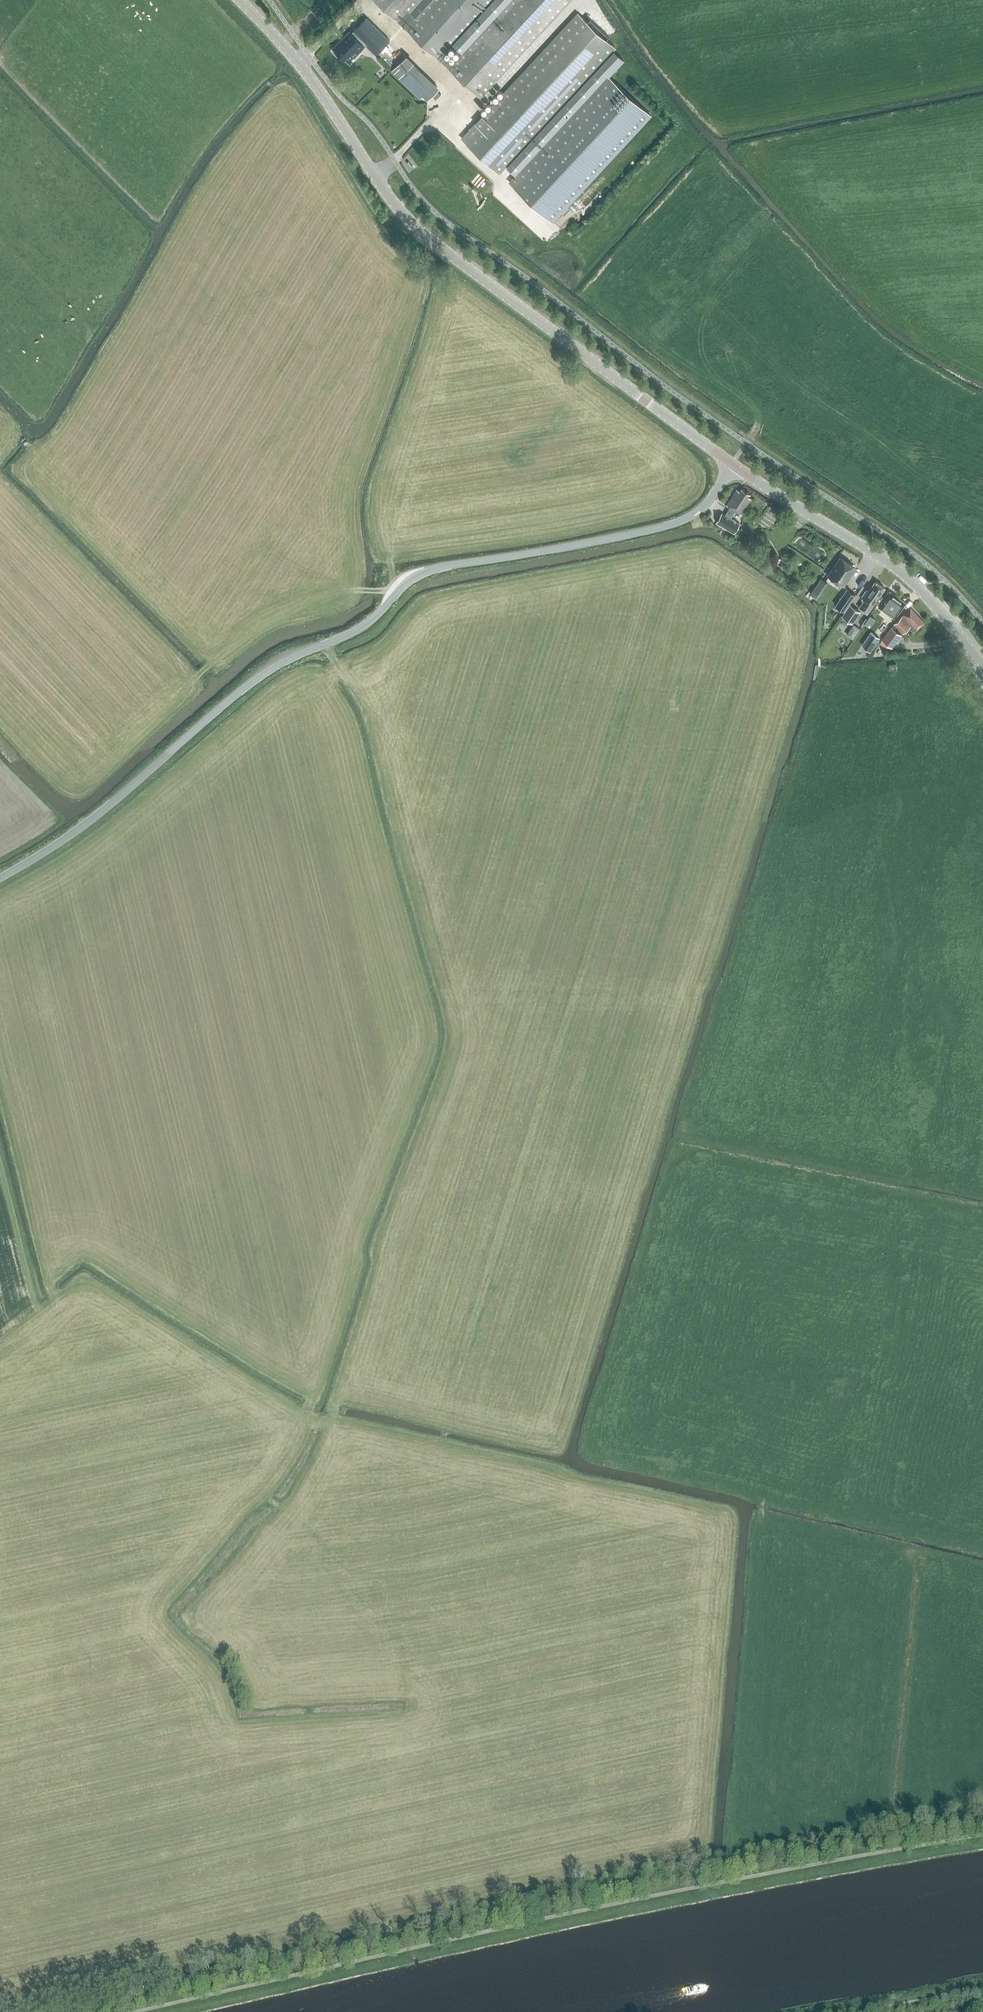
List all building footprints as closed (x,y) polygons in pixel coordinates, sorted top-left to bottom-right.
[(438,58),(480,97),(569,0),(510,0),(452,63),(442,54),(492,0),(430,0),(414,16),(409,12),(420,0),(374,0),(437,59),(438,58)] [(461,138),(499,174),(616,48),(607,39),(608,38),(589,20),(587,23),(577,13),(461,138)] [(375,55),(389,40),(366,17),(352,32),(354,34),(349,39),(345,35),(332,48),(344,59),(354,50),(358,54),(366,46),(375,55)] [(398,63),(391,70),(420,98),(434,84),(401,52),(397,57),(398,59),(396,61),(398,63)] [(554,124),(558,128),(509,181),(554,222),(653,115),(608,74),(571,114),(567,110),(554,124)] [(735,511),(740,514),(750,499),(747,497),(749,494),(741,489),(739,492),(735,490),(726,505),(729,507),(724,514),(721,513),(716,521),(733,532),(739,523),(730,518),(735,511)] [(761,520),(773,527),(784,511),(772,503),(761,520)] [(848,579),(847,578),(854,567),(841,558),(828,576),(843,586),(848,579)] [(818,597),(829,581),(822,577),(811,592),(818,597)] [(867,613),(872,606),(884,588),(875,582),(868,591),(867,590),(861,599),(864,601),(859,608),(867,613)] [(855,595),(846,589),(834,605),(844,611),(855,595)] [(889,591),(883,600),(880,603),(896,614),(899,610),(900,611),(905,603),(889,591)] [(860,611),(849,604),(841,615),(852,623),(860,611)] [(912,632),(924,622),(910,607),(893,623),(902,633),(908,627),(912,632)] [(869,616),(865,623),(870,626),(875,619),(869,616)] [(852,639),(860,628),(853,624),(846,634),(852,639)] [(882,637),(892,645),(901,634),(891,626),(882,637)] [(861,645),(870,651),(879,638),(870,632),(861,645)]
